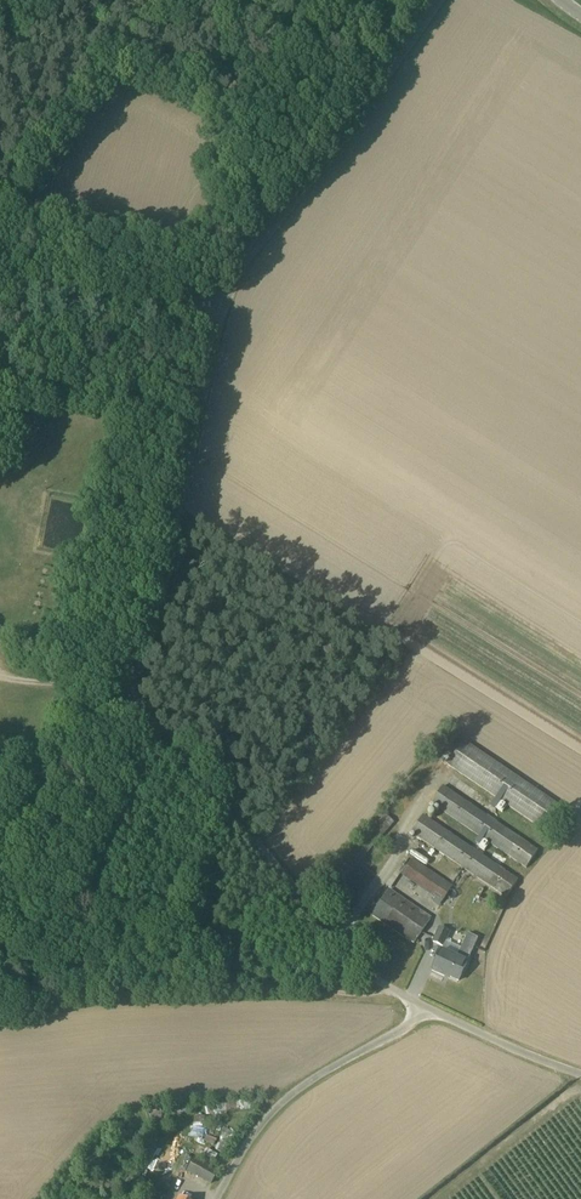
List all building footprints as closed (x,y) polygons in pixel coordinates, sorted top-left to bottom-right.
[(545,832),(562,806),(464,740),(447,765),(545,832)] [(525,868),(538,850),(443,785),(431,803),(525,868)] [(505,897),(518,878),(425,815),(412,834),(505,897)] [(453,885),(412,858),(401,875),(442,902),(453,885)] [(432,917),(390,888),(372,915),(414,943),(432,917)] [(444,947),(450,931),(439,926),(433,942),(444,947)] [(468,961),(477,938),(467,933),(457,957),(441,950),(432,970),(445,976),(445,974),(459,981),(468,961)] [(212,1104),(213,1113),(250,1109),(249,1100),(212,1104)] [(199,1162),(194,1171),(210,1181),(215,1172),(199,1162)]
